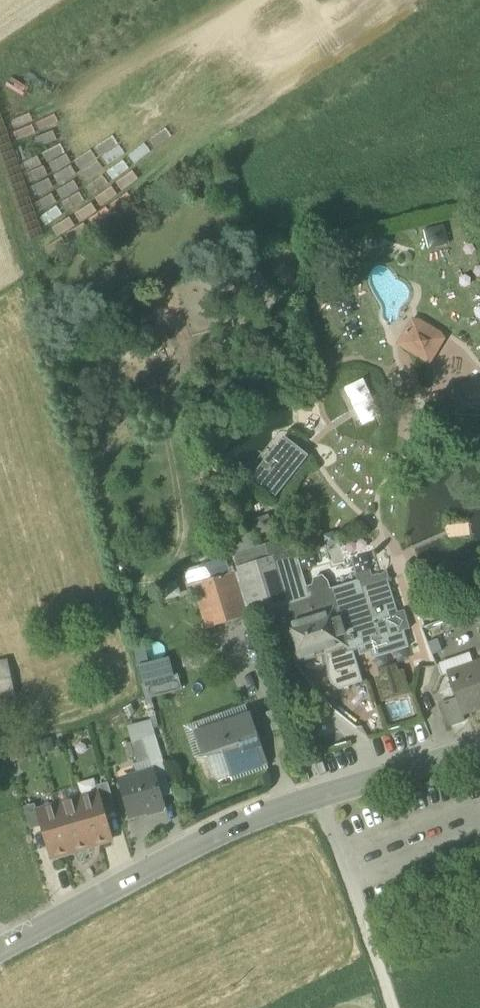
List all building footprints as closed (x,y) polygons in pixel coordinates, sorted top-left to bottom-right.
[(407,335),(422,344),(429,333),(440,340),(440,333),(420,321),(417,326),(413,324),(407,335)] [(422,344),(407,335),(401,344),(428,360),(440,340),(429,333),(422,344)] [(366,377),(345,386),(361,425),(382,416),(366,377)] [(434,412),(442,413),(443,397),(435,396),(431,400),(431,408),(434,412)] [(252,480),(273,497),(306,456),(285,439),(252,480)] [(446,525),(447,538),(471,537),(470,523),(446,525)] [(285,627),(295,660),(324,651),(342,645),(345,652),(358,648),(358,650),(360,655),(370,652),(372,659),(408,647),(403,631),(410,629),(404,611),(397,613),(387,579),(381,580),(379,574),(372,576),(370,570),(355,575),(357,581),(330,589),(327,581),(322,576),(314,578),(312,586),(306,587),(293,545),(289,546),(286,538),(255,548),(250,533),(228,539),(251,615),(268,610),(273,626),(279,629),(285,627)] [(199,566),(203,582),(230,574),(225,558),(199,566)] [(194,584),(203,582),(199,566),(183,571),(188,586),(194,584)] [(194,584),(207,628),(247,616),(234,573),(230,574),(203,582),(194,584)] [(324,651),(326,658),(345,652),(342,645),(324,651)] [(148,657),(146,646),(135,648),(136,658),(148,657)] [(331,684),(339,690),(362,682),(353,651),(358,650),(358,648),(345,652),(326,658),(327,664),(328,671),(329,676),(330,681),(331,684)] [(448,676),(447,673),(473,664),(469,651),(438,662),(444,678),(448,676)] [(140,665),(144,681),(173,674),(169,658),(140,665)] [(13,696),(6,659),(0,660),(0,699),(13,696)] [(479,708),(479,662),(473,664),(447,673),(448,676),(456,698),(461,714),(462,714),(479,708)] [(378,680),(384,698),(407,691),(402,674),(397,675),(395,668),(381,672),(383,679),(378,680)] [(173,674),(144,681),(148,698),(181,690),(177,675),(173,676),(173,674)] [(444,702),(452,724),(464,720),(462,714),(461,714),(456,698),(444,702)] [(246,706),(219,715),(222,723),(244,715),(243,715),(248,713),(246,706)] [(280,708),(266,712),(273,731),(286,727),(280,708)] [(230,773),(231,775),(265,763),(266,763),(248,713),(243,715),(244,715),(222,723),(196,732),(204,755),(205,754),(207,758),(214,778),(230,773)] [(196,732),(222,723),(219,715),(185,727),(196,758),(207,758),(205,754),(204,755),(196,732)] [(128,726),(133,743),(155,736),(151,719),(128,726)] [(148,761),(162,757),(155,736),(133,743),(139,764),(148,761)] [(52,737),(38,741),(42,753),(56,749),(52,737)] [(7,749),(10,762),(26,758),(22,745),(7,749)] [(153,771),(160,798),(172,794),(162,757),(148,761),(151,772),(153,771)] [(148,761),(139,764),(135,765),(138,775),(151,772),(148,761)] [(265,763),(231,775),(233,781),(267,769),(265,763)] [(120,781),(130,816),(147,812),(149,813),(162,809),(163,807),(160,798),(153,771),(151,772),(138,775),(120,781)] [(98,793),(103,809),(114,805),(108,782),(96,785),(98,793)] [(52,794),(55,806),(80,799),(77,787),(52,794)] [(42,827),(51,857),(112,839),(103,809),(98,793),(80,799),(55,806),(37,811),(42,827)] [(23,807),(30,830),(42,827),(37,811),(35,804),(23,807)]
